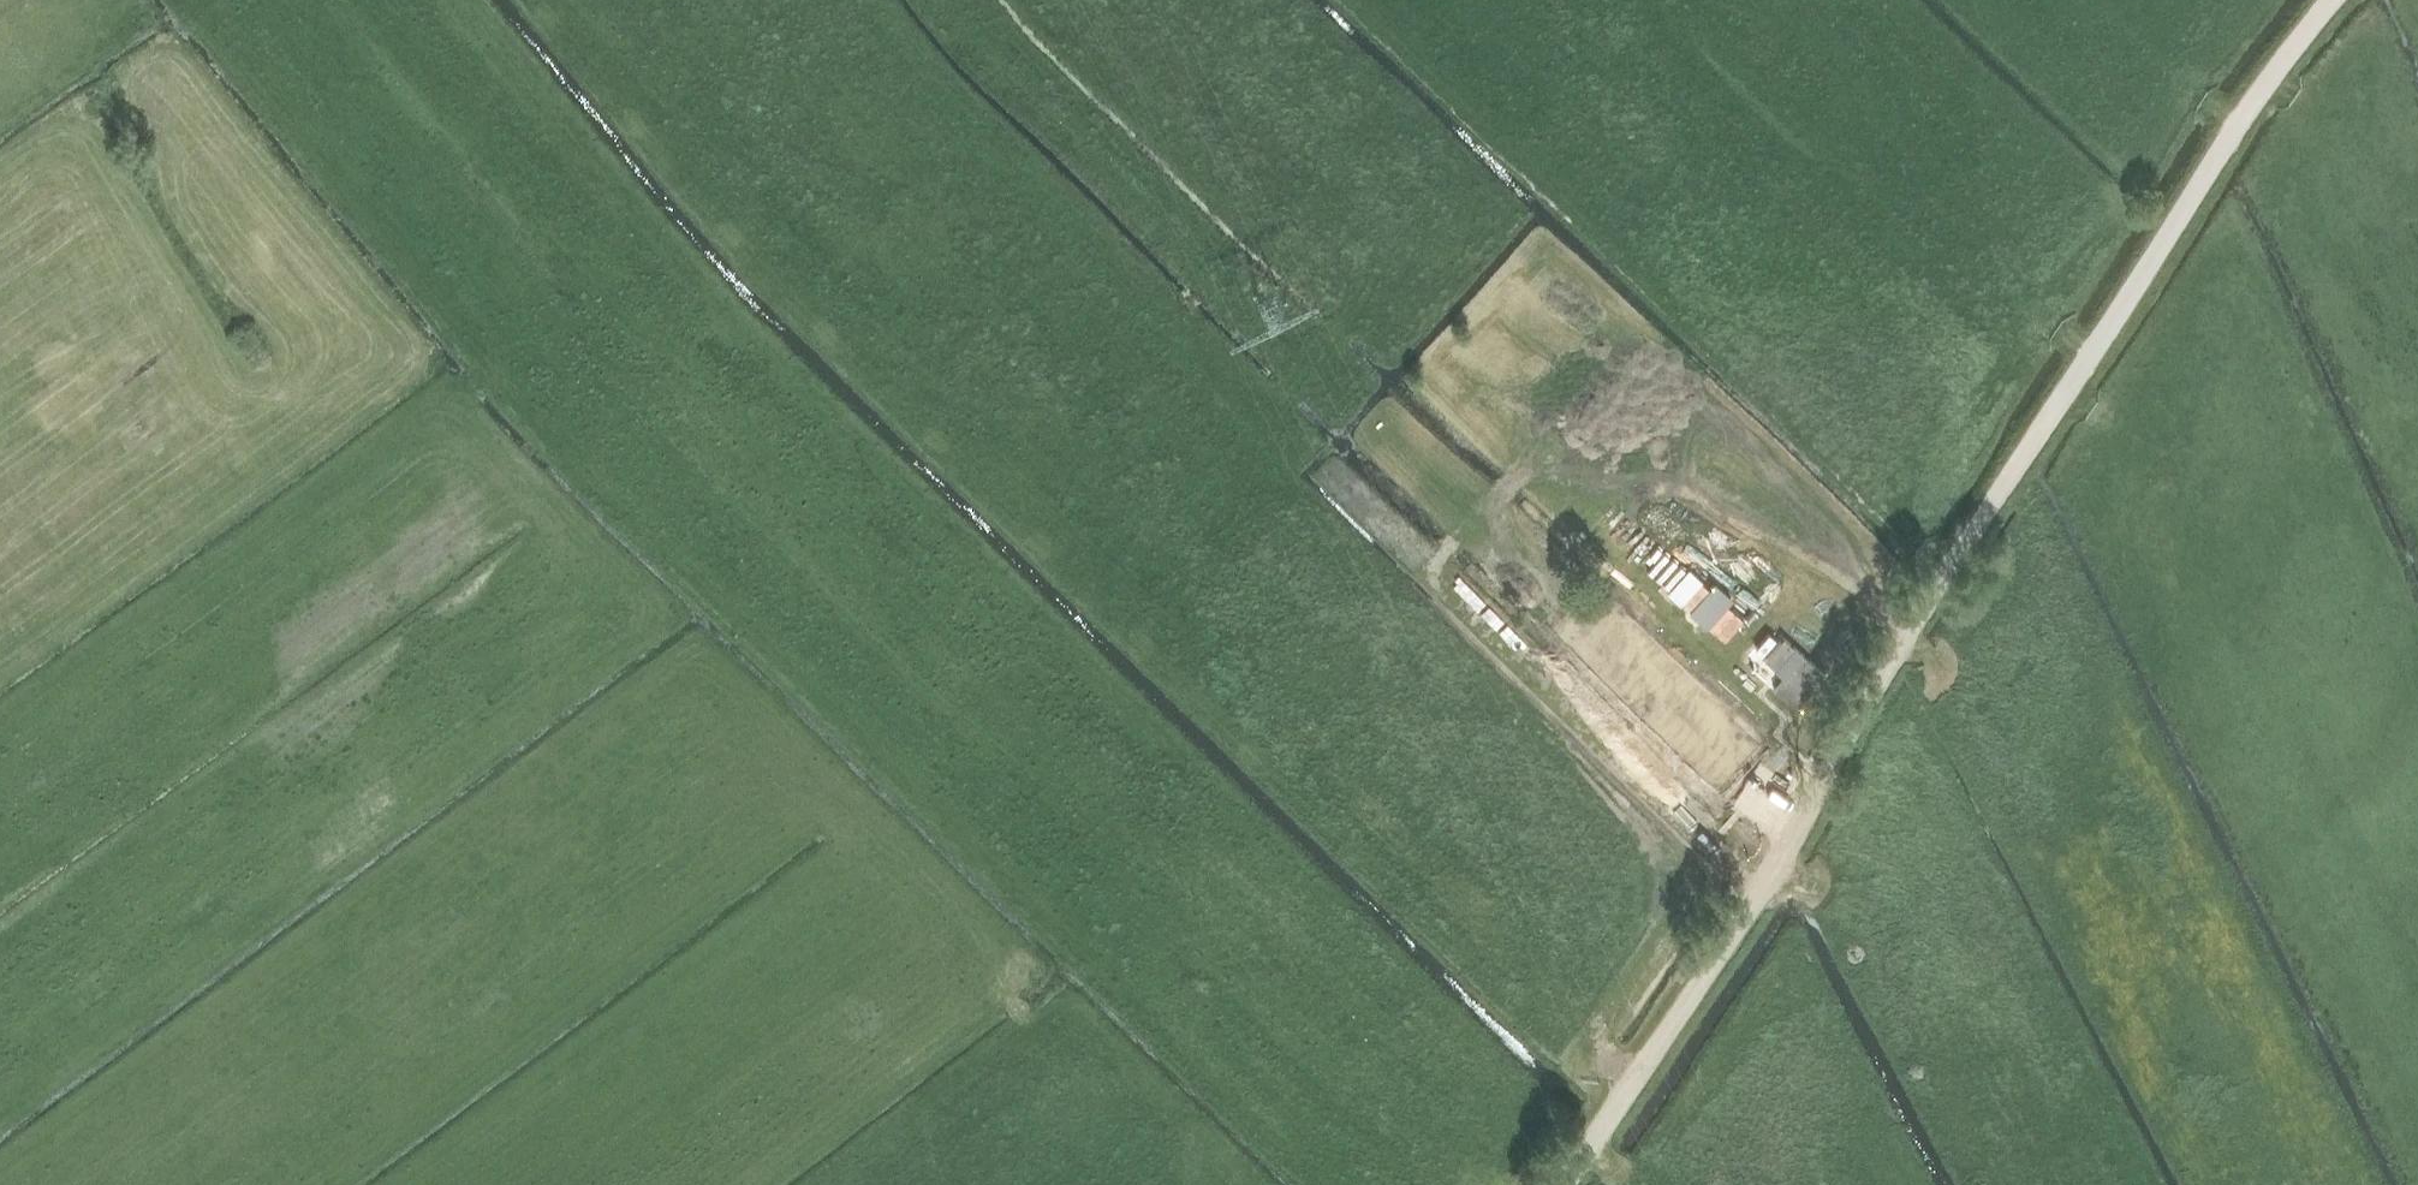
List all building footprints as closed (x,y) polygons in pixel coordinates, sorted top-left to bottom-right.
[(1588,606),(1561,633),(1607,679),(1634,651),(1588,606)] [(1777,657),(1757,678),(1767,688),(1777,678),(1788,688),(1768,708),(1788,728),(1819,698),(1777,657)]
